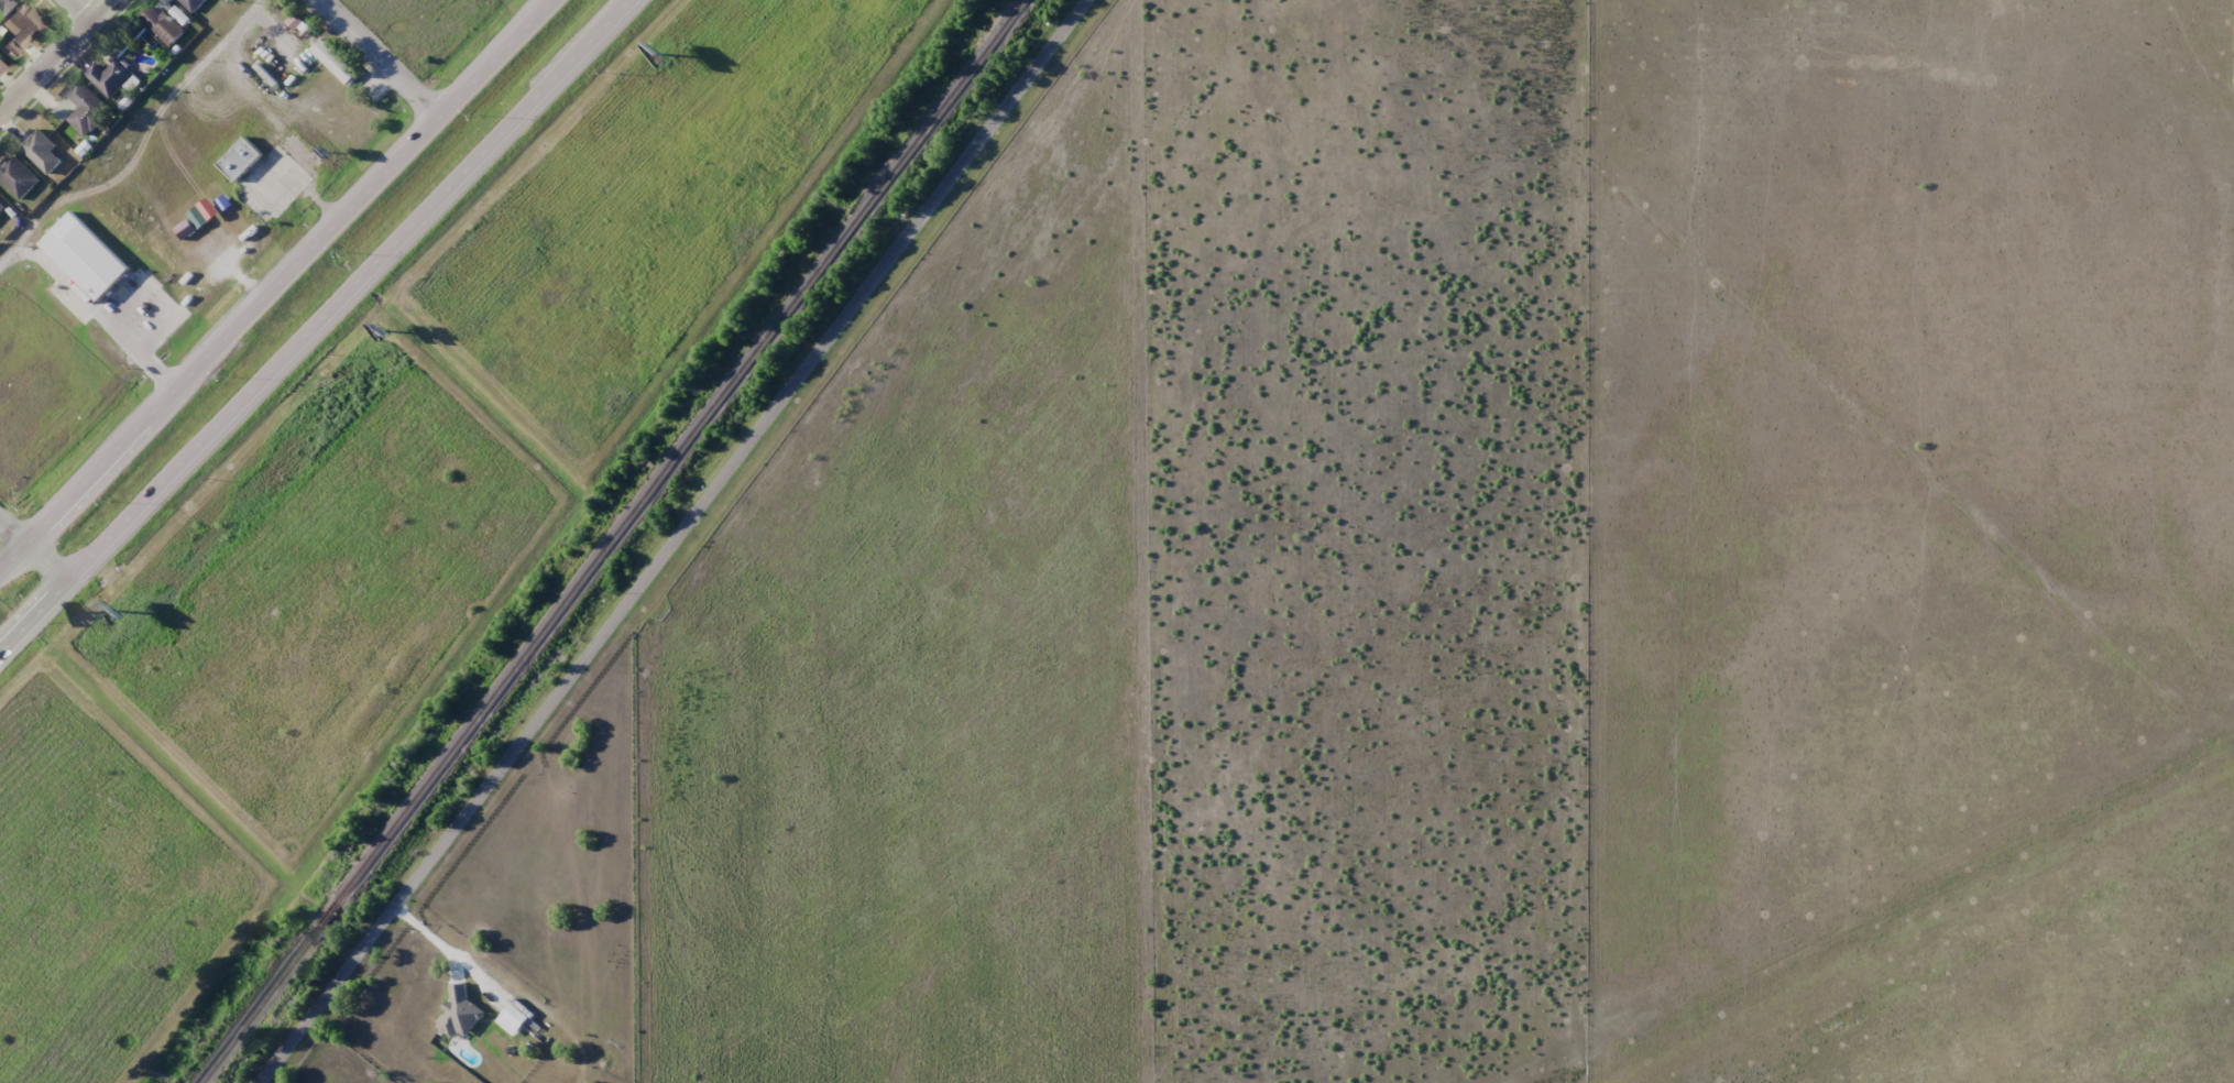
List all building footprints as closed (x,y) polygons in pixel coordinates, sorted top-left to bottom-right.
[(0,18),(17,0),(0,0),(0,18)] [(193,13),(206,0),(180,0),(193,13)] [(1,25),(13,38),(6,45),(16,55),(47,24),(24,1),(1,25)] [(186,31),(165,10),(160,15),(153,7),(141,19),(170,47),(186,31)] [(112,99),(136,75),(118,58),(104,72),(96,64),(86,74),(112,99)] [(66,94),(80,108),(68,120),(86,138),(112,112),(80,80),(66,94)] [(57,146),(37,126),(19,145),(49,175),(63,161),(53,151),(57,146)] [(222,166),(249,140),(267,158),(242,185),(222,166)] [(307,182),(301,175),(304,173),(278,146),(263,160),(280,178),(286,172),(301,188),(307,182)] [(20,201),(40,181),(12,154),(0,166),(0,180),(20,201)] [(78,215),(134,269),(102,302),(46,248),(78,215)]
